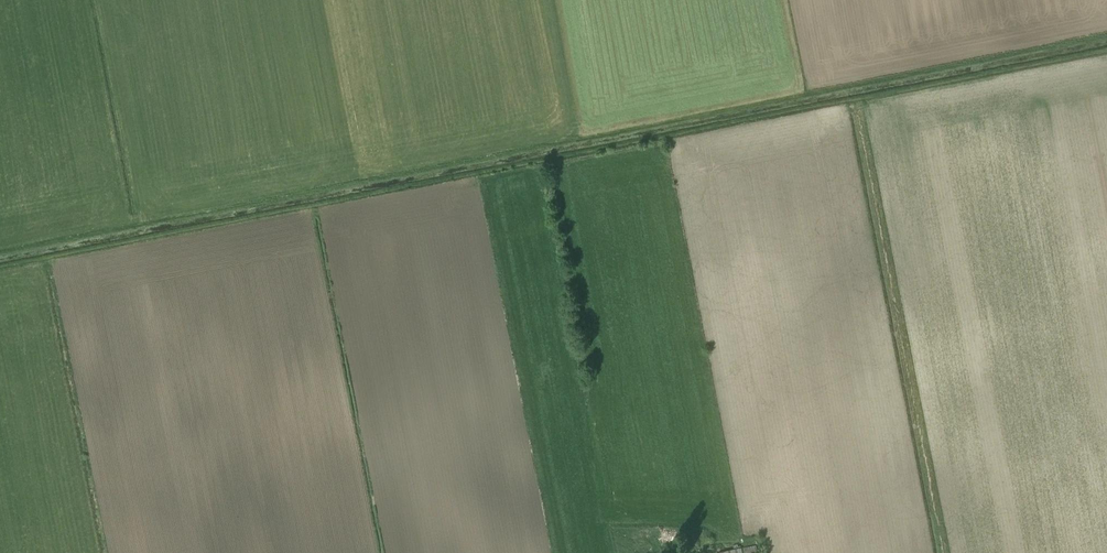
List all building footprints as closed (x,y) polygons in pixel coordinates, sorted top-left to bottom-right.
[(756,545),(717,552),(758,552),(756,545)]
